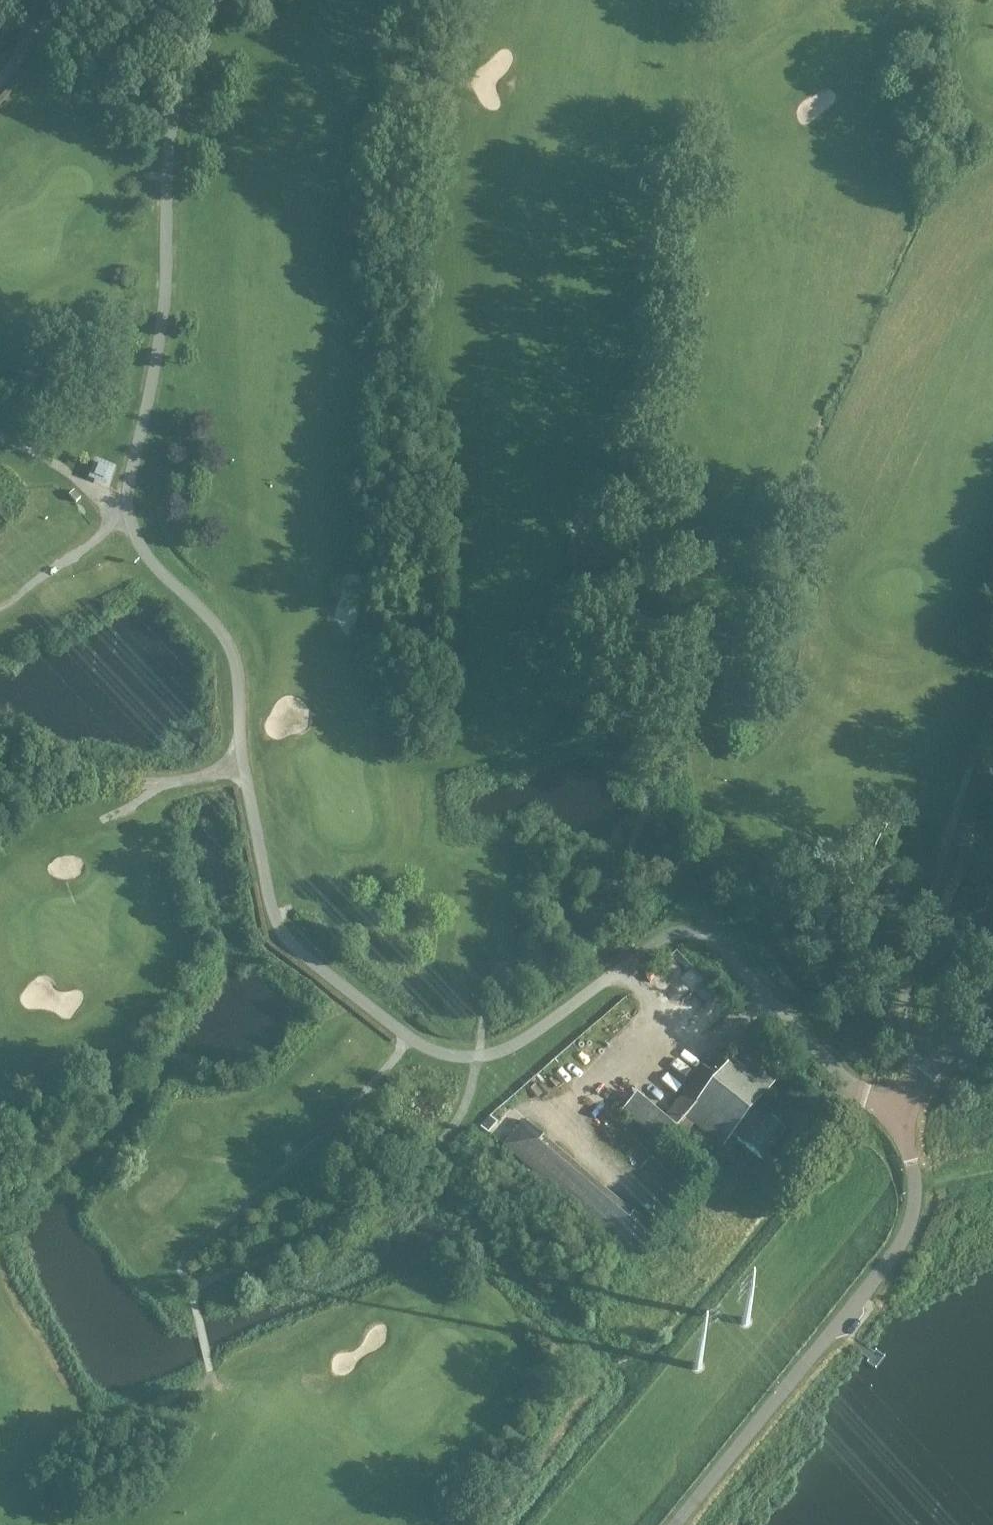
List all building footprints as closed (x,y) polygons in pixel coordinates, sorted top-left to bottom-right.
[(96,459),(88,480),(108,488),(116,467),(96,459)] [(785,1132),(755,1107),(778,1078),(741,1047),(716,1077),(702,1065),(682,1090),(685,1093),(664,1117),(636,1093),(621,1111),(661,1145),(675,1129),(676,1129),(684,1136),(695,1124),(705,1133),(698,1142),(708,1150),(715,1141),(722,1147),(732,1134),(743,1143),(742,1144),(762,1160),(785,1132)] [(488,1134),(493,1128),(497,1124),(489,1117),(480,1128),(488,1134)] [(503,1147),(597,1226),(628,1253),(649,1228),(524,1122),(503,1147)]
